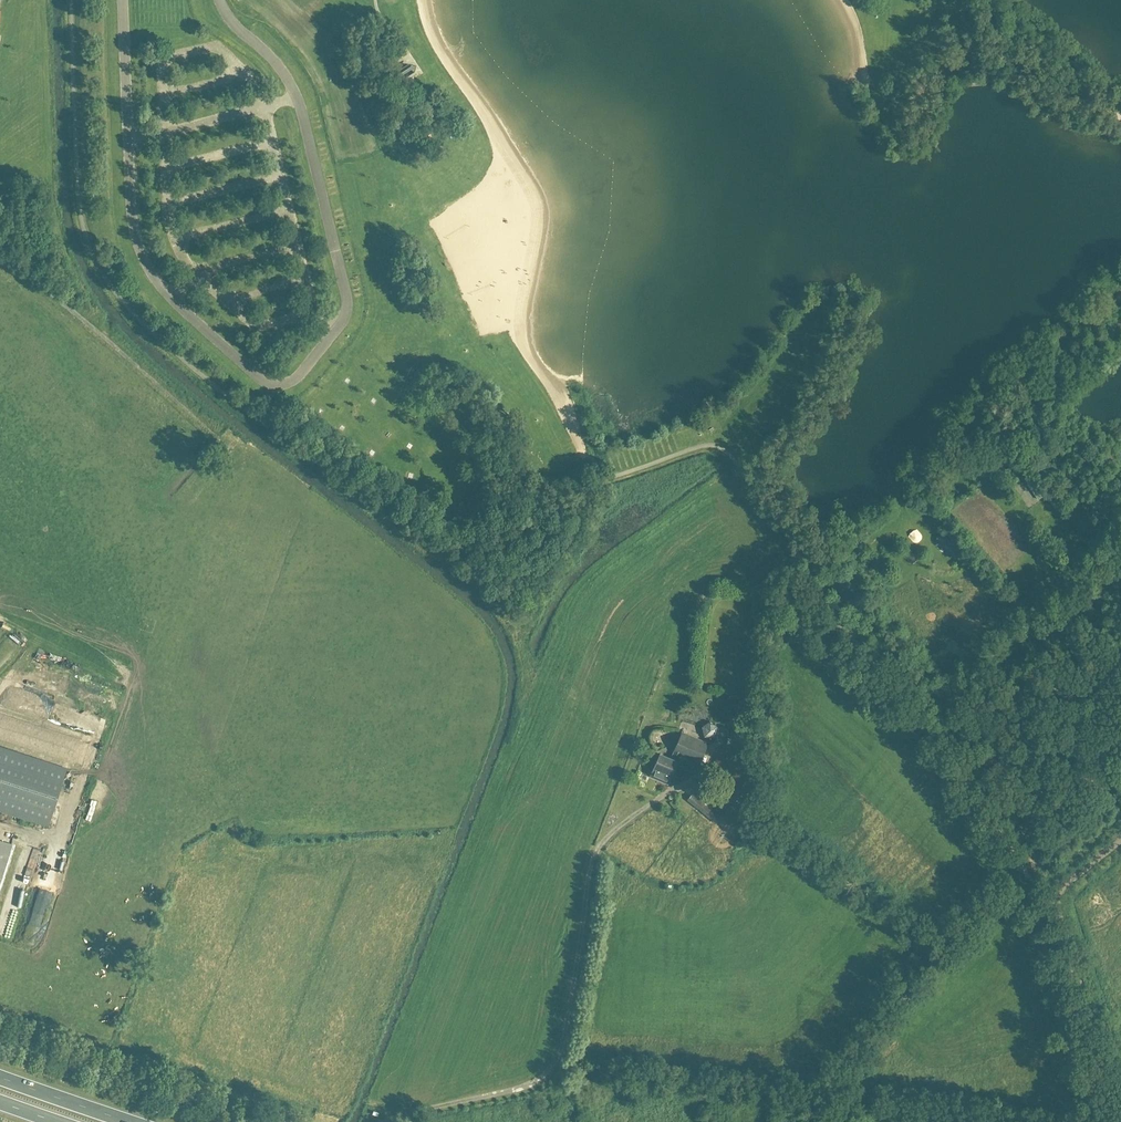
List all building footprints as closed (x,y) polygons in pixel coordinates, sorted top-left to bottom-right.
[(414,75),(407,64),(402,63),(401,68),(403,70),(400,72),(399,77),(404,78),(406,76),(408,79),(413,80),(414,75)] [(960,552),(944,533),(938,539),(954,557),(960,552)] [(912,564),(916,560),(910,553),(905,557),(912,564)] [(1003,618),(996,610),(991,614),(998,622),(1003,618)] [(699,763),(707,742),(682,732),(671,758),(657,752),(648,774),(669,783),(678,762),(677,762),(680,755),(699,763)] [(725,737),(723,743),(732,745),(734,740),(725,737)] [(66,769),(0,747),(0,809),(48,825),(66,769)] [(722,813),(695,791),(688,799),(715,822),(722,813)] [(13,844),(0,840),(0,883),(13,844)]
